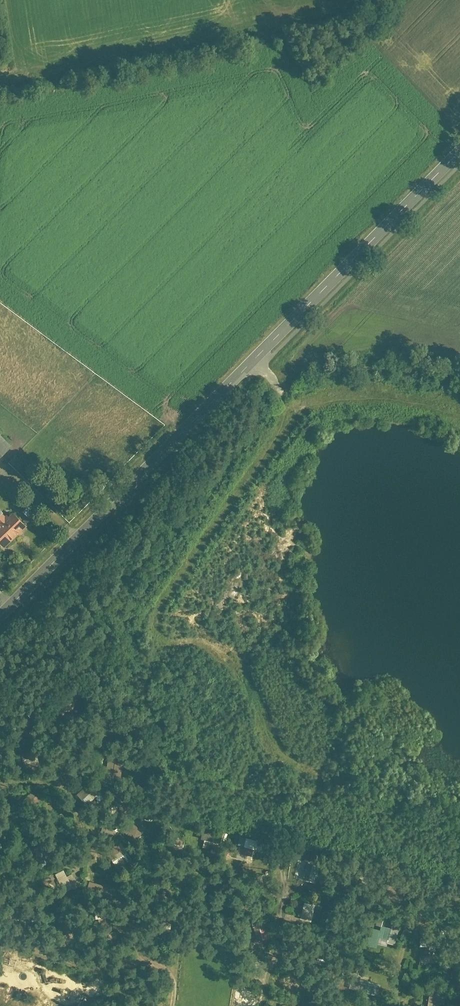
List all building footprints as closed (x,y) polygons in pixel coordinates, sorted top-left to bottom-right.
[(12,445),(0,433),(0,458),(12,445)] [(8,519),(2,512),(3,511),(0,507),(0,527),(0,528),(0,545),(5,550),(27,527),(13,514),(8,519)]
